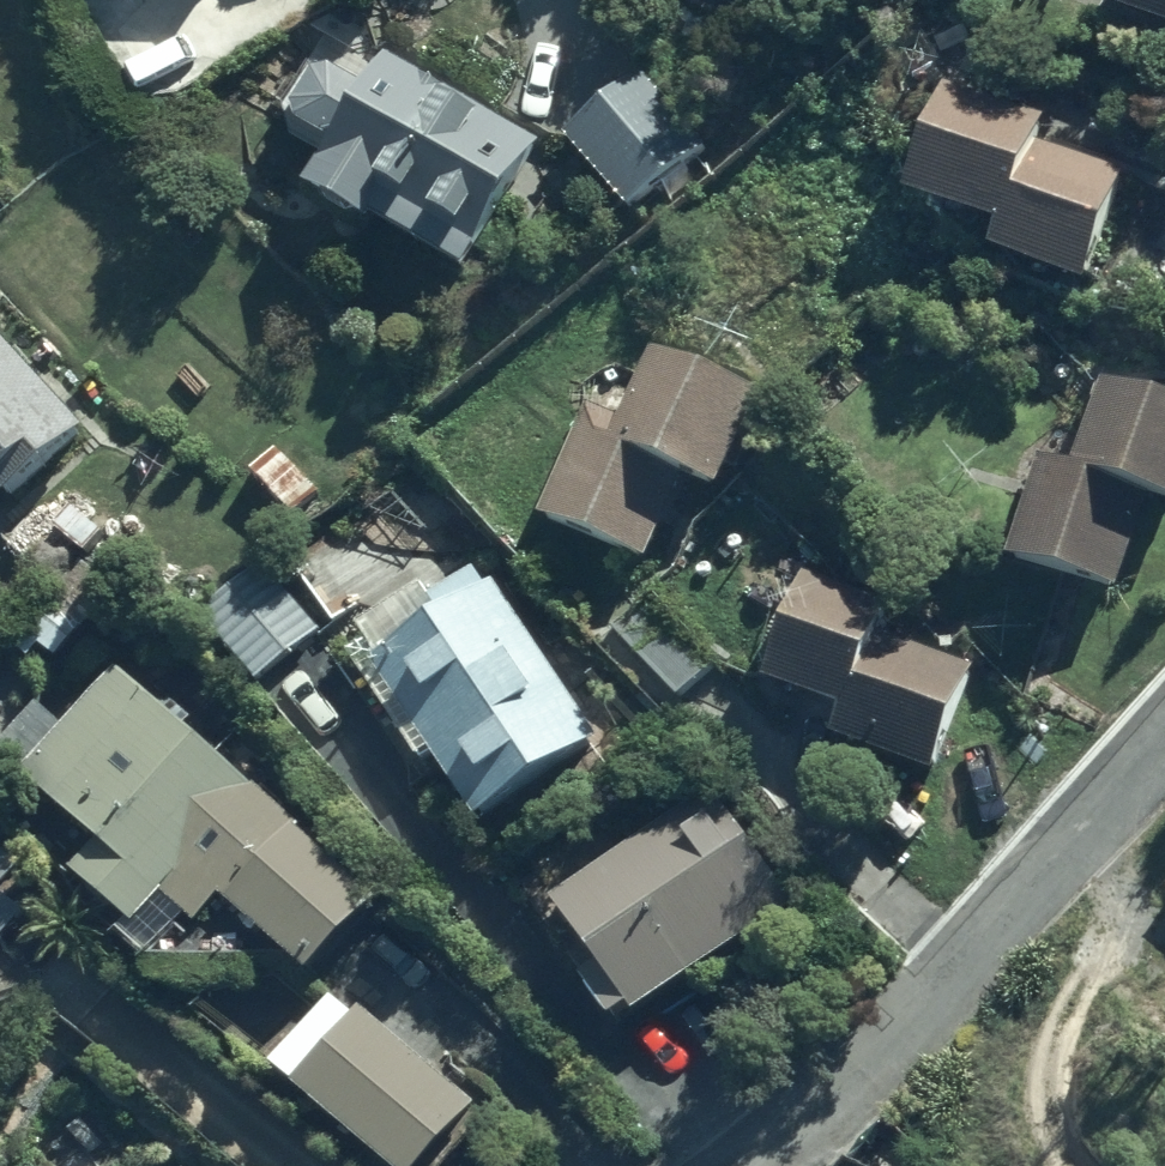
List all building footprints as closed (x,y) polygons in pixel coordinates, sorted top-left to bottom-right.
[(1164,13),(1164,0),(1129,0),(1164,13)] [(542,137),(387,48),(366,75),(335,56),(319,61),(298,93),(298,110),(331,130),(306,173),(332,188),(329,194),(354,209),(358,203),(372,211),(377,202),(473,257),(542,137)] [(637,70),(566,129),(630,203),(699,144),(637,70)] [(946,74),(909,180),(1000,214),(991,239),(1086,275),(1126,166),(1038,134),(1048,108),(946,74)] [(0,321),(0,476),(2,475),(13,487),(89,419),(0,321)] [(762,384),(653,339),(622,415),(587,401),(543,506),(652,552),(689,463),(723,477),(762,384)] [(1046,446),(1010,550),(1115,586),(1152,481),(1164,486),(1164,393),(1105,372),(1075,456),(1046,446)] [(264,676),(326,625),(268,553),(205,604),(264,676)] [(894,595),(806,561),(765,667),(844,698),(832,727),(934,767),(975,662),(882,625),(894,595)] [(365,615),(375,630),(353,644),(427,755),(439,746),(485,815),(608,733),(500,571),(485,580),(473,562),(427,593),(418,579),(365,615)] [(66,655),(111,600),(78,572),(20,642),(35,654),(47,639),(66,655)] [(717,655),(652,588),(602,639),(672,712),(687,698),(680,691),(717,655)] [(382,890),(124,660),(32,764),(106,830),(80,859),(142,914),(168,886),(201,916),(229,885),(316,963),(382,890)] [(639,992),(647,1004),(796,903),(725,799),(661,842),(651,827),(559,889),(605,957),(591,967),(619,1006),(639,992)] [(0,882),(0,950),(33,908),(0,882)] [(277,1057),(412,1165),(424,1165),(483,1093),(368,1001),(362,1009),(334,987),(277,1057)]
